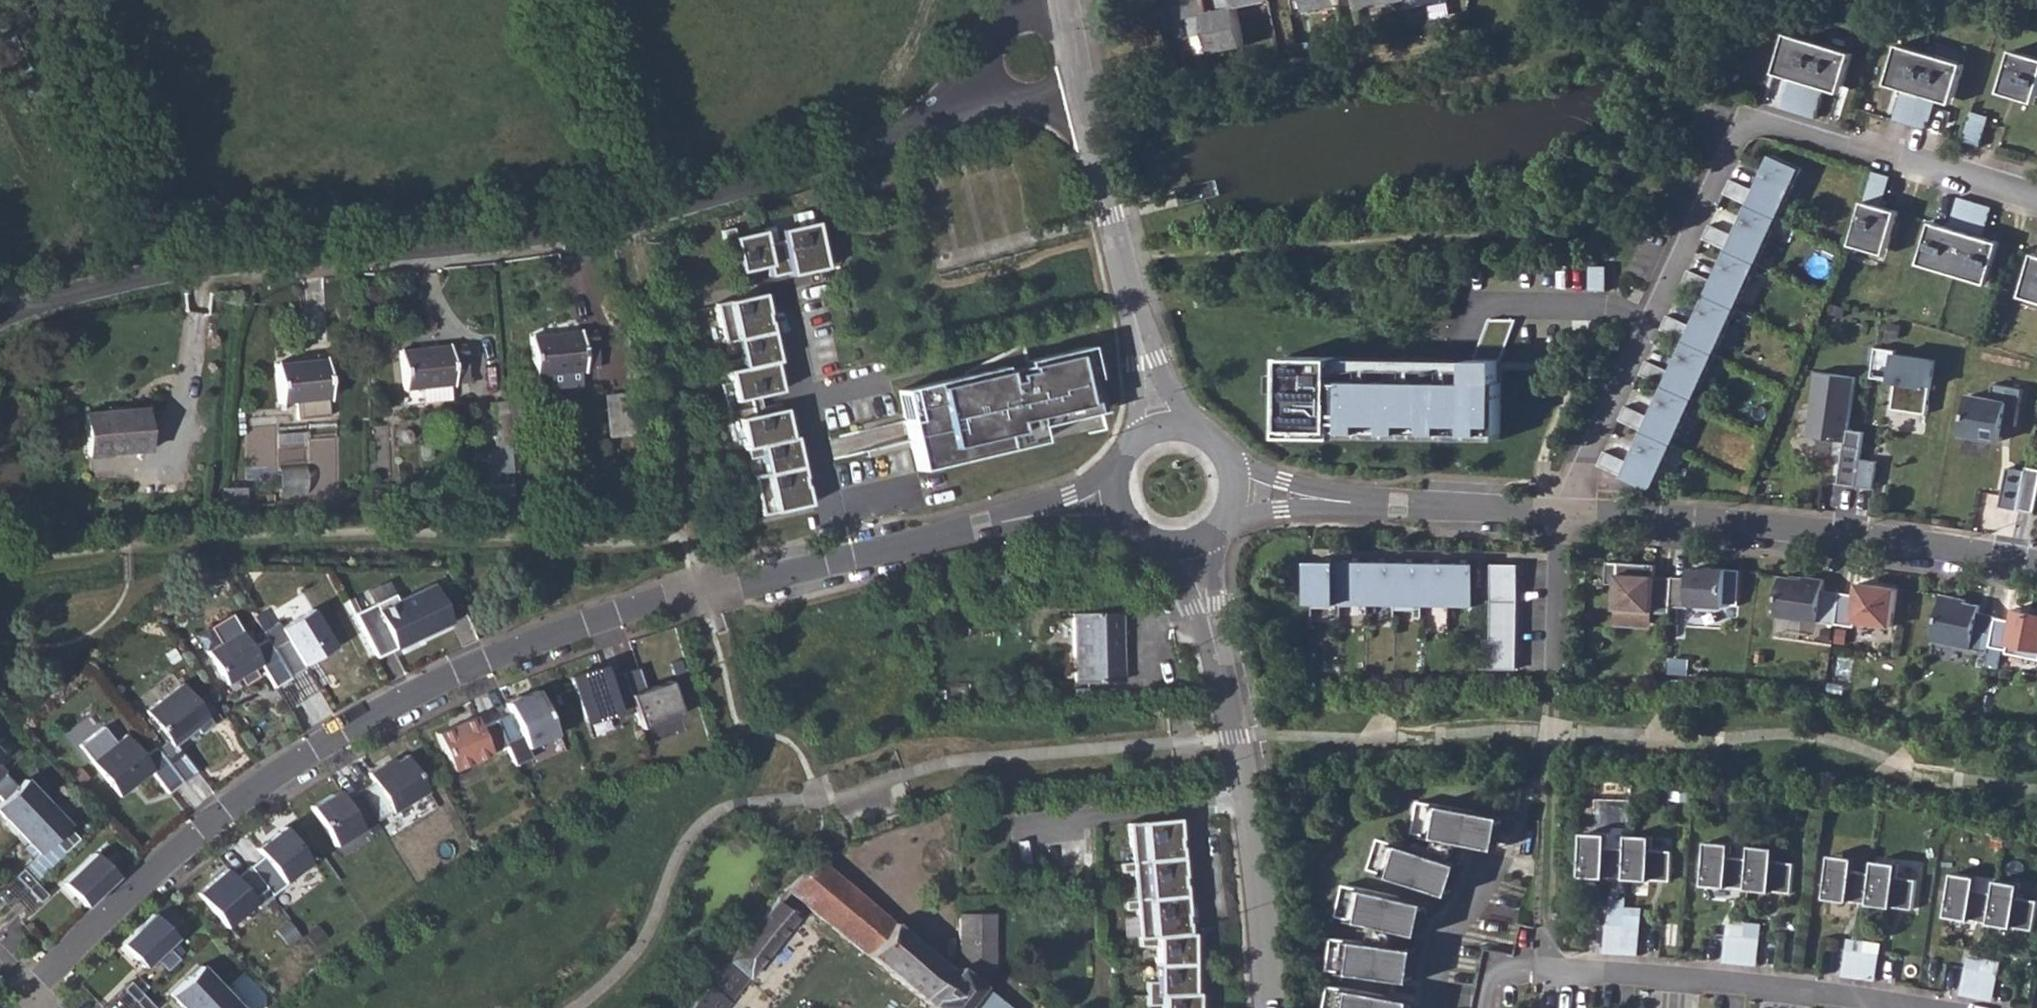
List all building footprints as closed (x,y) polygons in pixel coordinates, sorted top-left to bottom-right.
[(1216,4),(1201,7),(1200,0),(1182,0),(1188,30),(1204,28),(1208,47),(1241,41),(1233,1),(1237,0),(1215,0),(1216,4)] [(1840,93),(1842,86),(1853,53),(1789,33),(1778,66),(1776,73),(1840,93)] [(1953,104),(1955,97),(1965,64),(1900,43),(1890,77),(1888,84),(1953,104)] [(2014,50),(2000,92),(2035,103),(2036,96),(2036,57),(2014,50)] [(1824,89),(1791,79),(1782,109),(1815,119),(1824,89)] [(1936,100),(1903,90),(1894,119),(1927,129),(1936,100)] [(1987,116),(1972,111),(1963,140),(1979,145),(1987,116)] [(1598,465),(1653,490),(1683,425),(1801,168),(1773,155),(1756,190),(1731,179),(1725,193),(1749,204),(1735,235),(1710,224),(1703,238),(1728,250),(1714,281),(1689,269),(1682,283),(1707,295),(1693,326),(1668,315),(1661,329),(1686,340),(1672,371),(1647,360),(1640,374),(1665,386),(1651,417),(1626,405),(1619,419),(1645,431),(1630,462),(1605,450),(1598,465)] [(1992,207),(1959,197),(1950,226),(1983,236),(1992,207)] [(1886,255),(1888,248),(1898,211),(1864,201),(1853,238),(1852,244),(1886,255)] [(2000,243),(1933,222),(1922,257),(1920,263),(1988,284),(2000,243)] [(721,231),(725,246),(731,245),(738,274),(768,267),(770,278),(789,273),(790,277),(825,268),(815,223),(779,230),(782,240),(765,244),(762,231),(735,237),(733,228),(721,231)] [(2035,253),(2024,289),(2036,294),(2036,253),(2035,253)] [(2024,289),(2022,296),(2036,301),(2036,294),(2024,289)] [(752,477),(761,516),(809,506),(805,485),(803,486),(802,478),(803,478),(794,437),(790,438),(784,409),(761,414),(754,415),(750,398),(758,396),(780,391),(774,363),(777,362),(769,321),(767,321),(765,314),(767,313),(763,294),(714,305),(724,344),(735,341),(739,358),(727,362),(729,371),(726,371),(729,383),(732,397),(723,399),(722,400),(727,427),(729,426),(738,424),(741,439),(743,450),(746,449),(748,459),(761,456),(765,474),(752,477)] [(1474,359),(1283,355),(1283,375),(1274,374),(1273,391),(1284,391),(1283,437),(1502,441),(1503,360),(1517,320),(1491,319),(1474,359)] [(581,328),(531,334),(536,377),(553,375),(554,387),(585,384),(583,370),(602,367),(597,329),(582,331),(581,328)] [(444,346),(395,350),(398,391),(446,387),(446,385),(464,383),(460,346),(444,347),(444,346)] [(912,448),(917,471),(944,465),(941,456),(977,447),(979,456),(1023,447),(1020,437),(1038,433),(1037,427),(1094,414),(1079,349),(1016,364),(1012,347),(984,362),(987,370),(963,376),(907,389),(914,420),(906,422),(911,442),(912,448)] [(1087,347),(1079,349),(1094,414),(1102,411),(1087,347)] [(1877,347),(1873,377),(1897,381),(1893,409),(1928,414),(1935,360),(1897,354),(1897,350),(1877,347)] [(320,359),(271,363),(274,404),(292,403),(293,416),(325,414),(320,359)] [(987,370),(984,362),(962,374),(963,376),(987,370)] [(1856,378),(1818,371),(1809,436),(1838,440),(1839,437),(1847,438),(1849,425),(1856,378)] [(719,385),(723,399),(732,397),(729,383),(719,385)] [(1970,395),(1963,434),(2002,441),(2005,424),(2017,426),(2024,389),(1994,383),(1991,399),(1970,395)] [(906,421),(906,422),(914,420),(907,389),(899,391),(904,414),(906,421)] [(638,437),(633,394),(617,396),(622,438),(638,437)] [(761,414),(758,396),(750,398),(754,415),(761,414)] [(505,444),(501,402),(487,404),(491,445),(505,444)] [(140,406),(81,411),(84,454),(143,449),(140,406)] [(863,430),(906,421),(904,414),(861,425),(863,430)] [(738,424),(729,426),(731,441),(741,439),(738,424)] [(1849,425),(1847,438),(1842,480),(1877,487),(1881,459),(1864,456),(1867,430),(1849,425)] [(1020,437),(1023,447),(1041,442),(1038,433),(1020,437)] [(869,457),(912,448),(911,442),(868,452),(869,457)] [(941,456),(944,465),(979,456),(977,447),(941,456)] [(2026,471),(2018,510),(2035,514),(2036,505),(2036,468),(2028,466),(2026,471)] [(2000,506),(2018,510),(2026,471),(2009,467),(2000,506)] [(283,469),(283,491),(309,491),(310,469),(283,469)] [(1469,561),(1304,560),(1304,603),(1469,605),(1469,561)] [(1673,576),(1673,575),(1655,574),(1656,564),(1609,561),(1607,583),(1618,584),(1616,619),(1653,621),(1653,613),(1670,614),(1671,606),(1673,576)] [(1521,564),(1495,563),(1491,668),(1518,668),(1521,564)] [(1690,578),(1673,576),(1671,606),(1690,608),(1690,605),(1725,607),(1728,568),(1708,567),(1708,569),(1691,569),(1690,578)] [(1777,616),(1835,624),(1840,592),(1823,590),(1825,579),(1805,576),(1805,580),(1792,578),(1782,576),(1777,616)] [(353,613),(376,658),(449,619),(431,581),(395,600),(392,593),(353,613)] [(1858,595),(1840,592),(1835,624),(1854,627),(1855,621),(1892,627),(1898,589),(1860,583),(1858,595)] [(1990,646),(1996,618),(1996,616),(1979,612),(1980,606),(1965,602),(1966,599),(1943,595),(1933,641),(1989,652),(1990,646)] [(271,647),(290,677),(305,668),(303,664),(333,646),(310,608),(279,627),(286,638),(271,647)] [(1996,618),(1990,646),(2007,650),(2006,653),(2036,660),(2036,613),(2015,608),(2013,621),(1996,618)] [(1118,610),(1072,612),(1076,682),(1122,679),(1118,610)] [(273,687),(290,677),(271,647),(265,638),(250,647),(230,614),(207,627),(218,644),(206,651),(226,684),(238,677),(243,685),(258,677),(253,668),(259,664),(273,687)] [(1653,621),(1616,619),(1616,625),(1653,628),(1653,621)] [(601,667),(571,677),(587,723),(615,713),(617,718),(634,712),(621,673),(604,679),(601,667)] [(305,668),(290,677),(302,699),(318,689),(305,668)] [(637,668),(621,673),(634,712),(641,729),(681,715),(669,681),(645,690),(637,668)] [(155,748),(182,782),(196,771),(173,743),(195,726),(200,733),(212,723),(180,683),(145,710),(167,738),(155,748)] [(511,714),(495,721),(506,747),(514,765),(532,758),(527,748),(556,735),(536,690),(506,704),(511,714)] [(474,717),(436,734),(452,771),(506,747),(495,721),(479,727),(474,717)] [(167,792),(182,782),(155,748),(154,746),(142,755),(125,733),(114,741),(103,728),(81,746),(119,796),(151,771),(167,792)] [(374,782),(359,791),(375,819),(377,821),(391,812),(392,813),(427,792),(406,756),(387,767),(385,764),(369,773),(374,782)] [(16,830),(45,802),(24,780),(0,802),(0,814),(16,830)] [(375,819),(359,791),(344,800),(337,790),(310,807),(335,847),(362,830),(361,828),(375,819)] [(1409,821),(1417,823),(1421,800),(1414,799),(1409,821)] [(1415,832),(1499,848),(1505,817),(1421,800),(1415,832)] [(45,802),(16,830),(38,853),(52,840),(64,852),(79,838),(66,826),(67,825),(45,802)] [(1176,819),(1127,823),(1129,863),(1118,863),(1119,873),(1129,872),(1130,901),(1120,901),(1120,911),(1131,911),(1132,948),(1147,948),(1150,981),(1142,982),(1144,1005),(1156,1004),(1157,1007),(1196,1007),(1196,993),(1192,993),(1191,934),(1187,934),(1186,923),(1185,924),(1184,916),(1185,915),(1182,885),(1181,886),(1180,878),(1181,877),(1179,847),(1177,847),(1177,840),(1178,839),(1176,819)] [(256,848),(263,857),(285,885),(297,876),(294,872),(308,862),(284,827),(256,848)] [(1610,834),(1587,832),(1584,875),(1671,881),(1673,851),(1653,850),(1654,836),(1630,835),(1629,848),(1609,848),(1610,834)] [(1371,869),(1452,895),(1462,864),(1381,838),(1378,847),(1371,869)] [(1705,884),(1793,893),(1795,863),(1775,862),(1777,847),(1753,845),(1752,859),(1733,857),(1734,844),(1710,841),(1705,884)] [(1364,866),(1371,869),(1378,847),(1371,844),(1364,866)] [(94,853),(63,883),(86,906),(116,877),(94,853)] [(1857,858),(1833,855),(1827,897),(1913,909),(1917,880),(1898,877),(1900,864),(1876,861),(1874,874),(1855,871),(1857,858)] [(263,857),(249,868),(271,896),(285,885),(263,857)] [(814,861),(782,890),(927,1006),(951,974),(814,861)] [(34,881),(22,868),(14,875),(27,888),(34,881)] [(271,896),(249,868),(235,879),(227,869),(198,893),(228,928),(255,904),(259,908),(272,897),(271,896)] [(1948,916),(2034,930),(2036,911),(2036,900),(2019,898),(2022,885),(1998,880),(1996,894),(1977,891),(1979,877),(1955,873),(1948,916)] [(14,875),(0,889),(0,899),(8,907),(27,888),(14,875)] [(34,881),(27,888),(40,902),(47,894),(34,881)] [(1339,916),(1422,934),(1429,903),(1346,884),(1345,893),(1339,916)] [(27,888),(8,907),(20,920),(40,902),(27,888)] [(1332,914),(1339,916),(1345,893),(1337,891),(1332,914)] [(748,978),(794,919),(787,913),(790,906),(777,895),(687,1007),(725,1007),(748,978)] [(7,907),(0,914),(0,938),(20,920),(7,907)] [(956,915),(956,968),(981,988),(993,972),(990,914),(956,915)] [(174,937),(153,915),(122,944),(144,967),(154,957),(167,970),(179,959),(166,946),(174,937)] [(1607,952),(1640,955),(1641,928),(1608,926),(1607,952)] [(1725,962),(1758,965),(1760,939),(1728,935),(1725,962)] [(1330,969),(1414,981),(1419,950),(1334,937),(1333,946),(1330,969)] [(1323,968),(1330,969),(1333,946),(1326,945),(1323,968)] [(1799,951),(1784,949),(1782,964),(1797,966),(1799,951)] [(1860,978),(1876,980),(1880,954),(1848,949),(1844,976),(1860,978)] [(221,988),(199,966),(170,994),(183,1007),(199,1007),(221,988)] [(927,1006),(929,1007),(1006,1007),(981,988),(956,968),(951,974),(927,1006)] [(1966,968),(1961,994),(1978,997),(1993,1000),(1999,974),(1966,968)] [(142,994),(130,981),(122,988),(135,1001),(142,994)] [(1415,1001),(1332,985),(1327,1007),(1414,1007),(1415,1001)] [(104,1007),(128,1007),(135,1001),(122,988),(103,1007),(104,1007)] [(221,988),(199,1007),(240,1007),(221,988)] [(135,1001),(141,1007),(154,1007),(155,1007),(142,994),(135,1001)]
